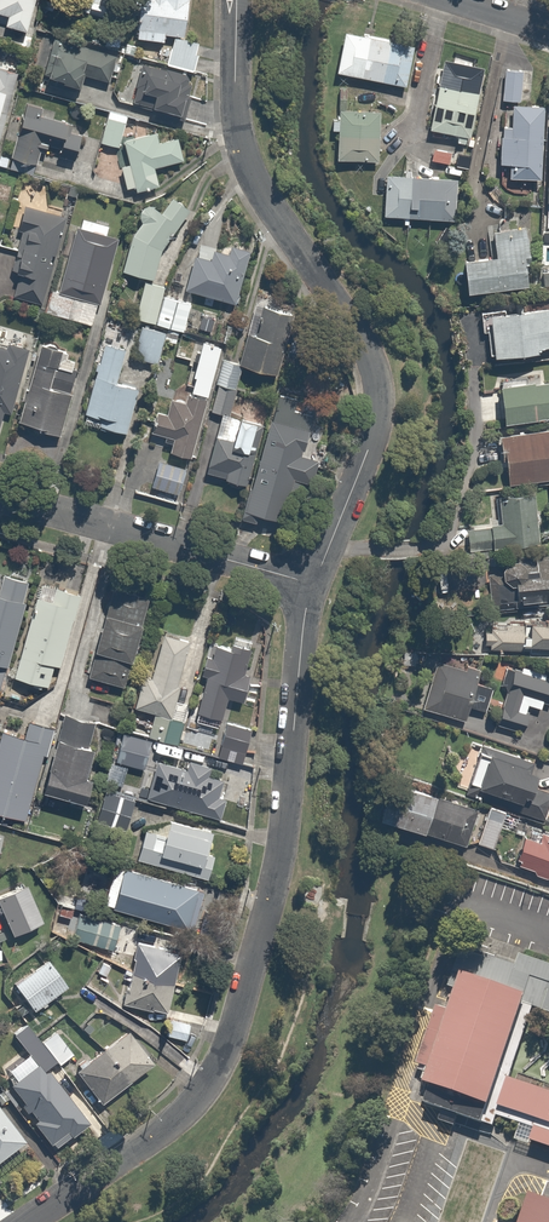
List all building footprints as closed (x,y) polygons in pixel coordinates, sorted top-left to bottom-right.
[(8,14),(5,23),(28,28),(35,0),(0,0),(0,12),(8,14)] [(135,36),(164,40),(166,28),(184,31),(188,0),(133,0),(132,5),(140,7),(135,36)] [(414,41),(344,27),(335,69),(405,84),(414,41)] [(201,41),(174,34),(167,62),(193,69),(201,41)] [(116,50),(55,35),(51,49),(54,50),(48,72),(83,81),(85,72),(109,78),(116,50)] [(444,58),(430,125),(458,131),(456,139),(469,142),(484,66),(444,58)] [(144,61),(138,87),(155,91),(152,103),(185,111),(192,83),(187,81),(189,72),(144,61)] [(16,66),(0,62),(0,134),(16,66)] [(520,98),(523,68),(505,66),(502,96),(520,98)] [(27,98),(25,108),(11,154),(35,161),(40,145),(54,149),(52,154),(74,160),(83,131),(71,128),(73,121),(42,112),(45,102),(27,98)] [(510,124),(499,124),(499,160),(510,160),(509,175),(543,175),(544,103),(511,102),(510,124)] [(338,128),(337,158),(379,159),(379,108),(338,107),(338,117),(331,116),(331,128),(338,128)] [(129,115),(106,109),(98,141),(121,147),(123,140),(129,115)] [(157,128),(123,140),(130,163),(121,166),(128,188),(135,186),(137,192),(161,184),(155,165),(184,156),(176,134),(161,139),(157,128)] [(455,149),(431,146),(429,160),(453,163),(455,149)] [(455,176),(387,173),(385,212),(453,216),(455,176)] [(140,218),(133,228),(124,268),(155,275),(161,246),(186,208),(169,197),(161,209),(148,201),(138,216),(140,218)] [(42,303),(64,213),(23,203),(17,228),(21,229),(10,270),(17,271),(11,295),(42,303)] [(80,225),(71,223),(57,290),(50,288),(45,312),(72,318),(76,297),(104,302),(118,235),(108,232),(110,221),(82,215),(80,225)] [(462,254),(465,290),(528,285),(526,268),(533,268),(530,223),(493,226),(495,252),(462,254)] [(235,299),(248,248),(230,244),(229,250),(197,242),(185,287),(235,299)] [(164,293),(166,284),(145,278),(135,314),(156,320),(164,293)] [(190,300),(164,293),(156,320),(182,328),(190,300)] [(278,371),(294,309),(256,300),(240,362),(278,371)] [(480,307),(482,330),(487,329),(490,354),(540,348),(539,344),(548,343),(548,300),(480,307)] [(168,332),(141,323),(131,353),(159,362),(168,332)] [(192,455),(207,394),(220,344),(201,339),(192,374),(195,375),(191,390),(188,389),(185,400),(173,397),(169,411),(156,408),(150,430),(172,436),(169,449),(192,455)] [(61,346),(37,340),(17,419),(58,430),(75,369),(72,368),(76,353),(60,349),(61,346)] [(5,347),(0,346),(0,417),(2,407),(15,409),(29,347),(7,342),(5,347)] [(126,349),(103,343),(86,411),(97,413),(95,421),(129,429),(143,373),(121,367),(126,349)] [(234,385),(240,362),(221,357),(215,380),(234,385)] [(501,375),(505,420),(548,416),(548,380),(544,380),(543,370),(501,375)] [(235,387),(217,383),(212,408),(230,412),(235,387)] [(247,482),(257,442),(251,440),(256,418),(238,414),(232,435),(214,430),(204,471),(247,482)] [(312,480),(319,457),(302,452),(309,427),(272,416),(245,508),(283,519),(295,475),(312,480)] [(499,432),(501,450),(504,449),(509,484),(548,478),(548,425),(499,432)] [(185,466),(158,458),(151,483),(178,491),(185,466)] [(534,490),(500,493),(502,522),(467,525),(469,546),(538,540),(534,490)] [(484,556),(491,610),(548,603),(548,549),(484,556)] [(27,578),(0,571),(0,683),(27,578)] [(84,593),(41,579),(12,673),(44,682),(51,660),(63,664),(84,593)] [(150,593),(113,583),(88,675),(126,685),(150,593)] [(530,617),(530,630),(522,630),(522,622),(492,622),(492,629),(483,629),(483,642),(492,642),(492,647),(522,647),(522,641),(548,641),(548,617),(530,617)] [(148,735),(183,743),(191,703),(175,700),(189,637),(161,631),(151,674),(141,672),(134,708),(153,712),(148,735)] [(242,698),(256,640),(233,634),(230,646),(215,643),(212,655),(207,653),(202,670),(205,671),(195,709),(221,716),(227,694),(242,698)] [(483,710),(491,684),(475,680),(478,671),(436,659),(422,705),(464,718),(468,705),(483,710)] [(548,699),(548,676),(513,665),(495,722),(522,731),(530,704),(546,709),(548,699)] [(91,741),(97,720),(63,710),(42,786),(85,798),(100,743),(91,741)] [(53,726),(29,718),(24,733),(5,727),(0,744),(0,810),(24,818),(53,726)] [(253,726),(228,721),(223,746),(248,751),(253,726)] [(547,763),(492,742),(489,749),(481,746),(465,790),(541,818),(548,797),(548,772),(545,770),(547,763)] [(225,777),(175,764),(169,786),(156,782),(152,797),(215,815),(225,777)] [(477,806),(393,776),(380,814),(463,844),(477,806)] [(126,830),(135,794),(104,787),(96,823),(126,830)] [(492,847),(506,808),(489,802),(475,841),(492,847)] [(212,828),(170,819),(168,828),(146,823),(138,860),(208,875),(213,852),(207,851),(212,828)] [(541,830),(539,836),(525,831),(515,861),(548,873),(548,833),(541,830)] [(208,889),(115,864),(104,903),(197,928),(208,889)] [(26,882),(0,892),(0,904),(12,933),(42,922),(26,882)] [(121,923),(78,912),(72,936),(114,947),(121,923)] [(180,950),(135,940),(122,1000),(167,1010),(180,950)] [(496,1122),(531,1133),(526,1149),(548,1156),(548,1096),(508,1083),(531,1013),(548,1019),(548,974),(515,962),(512,971),(462,954),(450,991),(457,993),(449,1017),(434,1012),(415,1069),(432,1075),(420,1109),(493,1132),(496,1122)] [(66,984),(47,958),(12,983),(31,1010),(66,984)] [(190,1021),(168,1017),(165,1034),(186,1038),(190,1021)] [(9,1083),(41,1126),(75,1101),(45,1062),(52,1057),(40,1042),(27,1024),(15,1033),(28,1050),(0,1071),(0,1072),(9,1083)] [(151,1059),(127,1029),(76,1070),(100,1100),(151,1059)] [(56,1030),(40,1042),(52,1057),(57,1064),(73,1052),(56,1030)] [(25,1138),(0,1102),(0,1156),(25,1138)] [(526,1202),(519,1221),(548,1221),(548,1210),(526,1202)]
